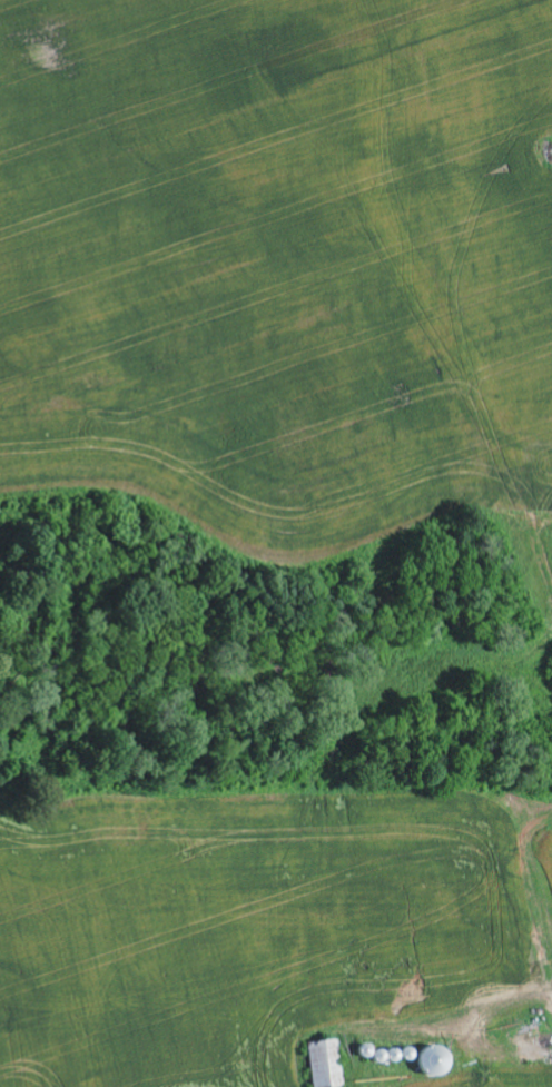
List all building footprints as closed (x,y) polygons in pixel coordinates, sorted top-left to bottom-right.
[(516,1064),(542,1061),(538,1033),(512,1036),(516,1064)] [(310,1086),(340,1086),(334,1041),(304,1044),(310,1086)]
